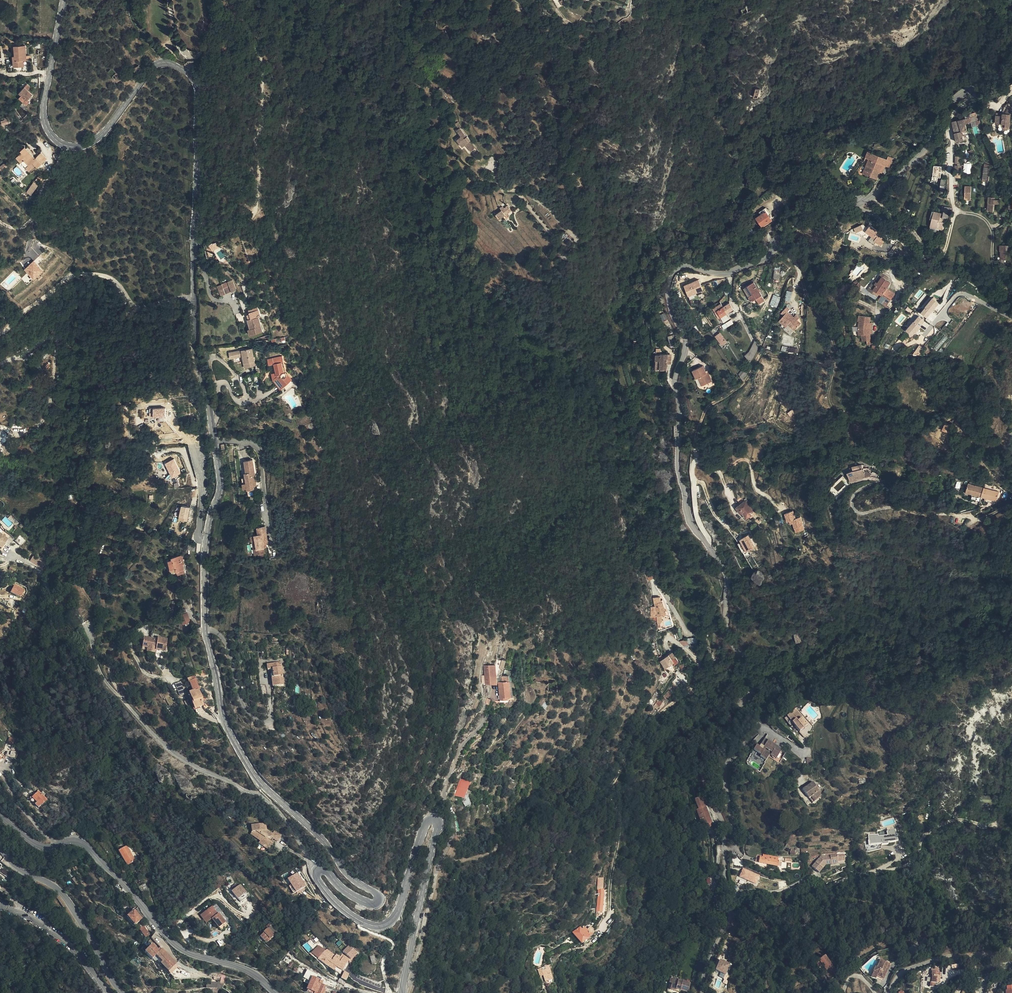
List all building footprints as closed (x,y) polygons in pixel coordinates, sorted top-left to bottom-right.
[(24,65),(24,64),(23,58),(26,58),(25,45),(14,46),(15,55),(13,56),(14,66),(24,65)] [(117,82),(122,77),(113,68),(108,74),(117,82)] [(30,87),(27,84),(19,93),(21,95),(18,98),(26,105),(30,101),(28,99),(32,94),(28,90),(30,87)] [(996,116),(996,123),(998,123),(999,130),(1000,130),(1000,131),(1001,131),(1007,130),(1007,128),(1009,128),(1010,115),(1011,115),(1011,102),(1005,106),(1001,114),(1003,114),(1003,117),(996,116)] [(978,121),(976,116),(953,122),(957,142),(964,140),(963,135),(968,134),(966,124),(978,121)] [(467,136),(460,128),(457,130),(461,136),(457,140),(463,146),(467,143),(472,149),(475,148),(471,143),(472,143),(467,136)] [(16,157),(21,162),(23,160),(28,165),(26,167),(29,171),(36,164),(37,166),(41,162),(42,163),(46,158),(41,153),(36,158),(24,147),(20,151),(21,152),(16,157)] [(883,165),(885,166),(889,168),(893,158),(889,156),(887,160),(868,152),(866,158),(869,159),(863,174),(877,180),(880,173),(883,165)] [(971,173),(971,163),(963,164),(963,173),(971,173)] [(932,179),(940,180),(941,166),(933,166),(932,179)] [(26,192),(31,196),(38,185),(34,182),(26,192)] [(945,206),(944,210),(941,227),(946,227),(950,207),(945,206)] [(774,220),(766,208),(760,212),(762,215),(757,218),(763,227),(774,220)] [(783,211),(779,208),(774,212),(778,216),(783,211)] [(504,213),(500,210),(495,214),(498,218),(500,217),(500,216),(504,213)] [(863,224),(853,229),(855,233),(865,228),(863,224)] [(881,232),(872,225),(867,231),(876,239),(875,240),(881,245),(887,239),(880,234),(881,232)] [(752,229),(748,233),(753,238),(762,228),(759,226),(754,231),(752,229)] [(214,243),(213,242),(210,244),(214,250),(219,246),(217,242),(214,243)] [(23,270),(33,281),(43,271),(34,261),(23,270)] [(890,283),(887,280),(884,278),(885,275),(881,273),(876,282),(874,281),(868,290),(878,297),(880,294),(882,296),(886,298),(887,296),(891,299),(895,294),(886,289),(890,283)] [(232,280),(222,284),(226,294),(236,290),(232,280)] [(699,280),(683,285),(687,297),(703,292),(699,280)] [(756,299),(762,296),(754,283),(744,289),(752,302),(756,299)] [(226,294),(222,284),(218,286),(221,296),(226,294)] [(773,306),(776,307),(779,298),(771,294),(767,304),(773,306)] [(765,301),(762,296),(756,299),(760,304),(765,301)] [(927,307),(922,313),(928,317),(933,311),(933,312),(940,303),(934,298),(926,307),(927,307)] [(727,313),(728,312),(733,309),(729,302),(723,306),(727,313)] [(723,320),(729,316),(727,313),(723,306),(722,307),(717,310),(723,320)] [(261,316),(258,307),(247,311),(249,319),(248,319),(250,324),(248,325),(251,334),(263,331),(259,317),(260,317),(261,316)] [(788,312),(786,309),(781,315),(783,317),(778,322),(784,328),(786,326),(792,332),(799,326),(787,314),(788,312)] [(721,321),(723,320),(717,310),(715,311),(719,318),(721,321)] [(870,329),(870,322),(871,317),(859,315),(858,321),(860,321),(859,328),(859,335),(862,335),(863,341),(867,340),(867,345),(871,345),(870,340),(871,340),(870,334),(870,329)] [(915,321),(907,330),(913,336),(921,327),(920,327),(925,321),(920,316),(915,322),(915,321)] [(731,320),(721,325),(723,329),(733,324),(731,320)] [(722,344),(726,341),(720,332),(716,335),(722,344)] [(759,347),(755,341),(750,351),(745,355),(751,361),(756,354),(759,347)] [(797,353),(798,349),(782,345),(781,352),(788,353),(789,352),(797,353)] [(254,359),(251,349),(234,353),(239,375),(245,374),(243,362),(254,359)] [(656,368),(662,369),(667,369),(667,363),(668,359),(668,354),(660,354),(660,355),(656,354),(655,360),(656,360),(656,368)] [(281,389),(291,381),(287,376),(287,374),(287,373),(286,372),(284,372),(282,362),(284,362),(282,356),(269,359),(270,364),(275,363),(277,372),(272,374),(274,379),(278,385),(281,389)] [(703,365),(699,367),(693,370),(697,378),(698,377),(699,379),(702,384),(702,386),(712,381),(708,372),(706,373),(703,365)] [(149,409),(150,418),(165,417),(164,408),(149,409)] [(949,431),(952,424),(945,422),(942,429),(949,431)] [(164,464),(171,479),(181,474),(174,459),(164,464)] [(252,485),(255,484),(252,460),(244,461),(246,472),(246,477),(244,477),(241,478),(242,489),(246,488),(247,496),(254,496),(254,488),(252,489),(252,485)] [(863,468),(862,464),(852,466),(852,467),(849,468),(850,470),(853,469),(853,470),(847,472),(850,482),(855,481),(857,479),(870,475),(869,473),(869,472),(868,471),(867,471),(864,471),(864,468),(863,468)] [(842,475),(832,485),(834,487),(843,479),(845,481),(847,479),(842,475)] [(996,501),(999,492),(968,483),(965,492),(972,494),(980,497),(996,501)] [(743,512),(747,518),(755,512),(755,511),(752,513),(751,512),(755,510),(747,499),(737,507),(741,513),(743,512)] [(181,506),(177,521),(187,523),(190,508),(181,506)] [(804,531),(801,517),(795,518),(793,511),(784,514),(786,523),(791,522),(794,534),(804,531)] [(266,552),(265,547),(264,543),(266,542),(268,541),(263,526),(255,528),(257,535),(250,537),(252,543),(255,542),(259,554),(266,552)] [(748,536),(739,541),(746,553),(755,548),(748,536)] [(30,561),(41,568),(44,562),(33,555),(30,561)] [(182,555),(174,557),(169,558),(172,572),(178,571),(178,574),(185,572),(183,564),(184,563),(182,555)] [(750,580),(760,585),(765,574),(755,569),(750,580)] [(651,572),(646,575),(648,581),(654,578),(651,572)] [(14,583),(10,592),(21,597),(25,589),(14,583)] [(657,618),(662,617),(667,615),(663,600),(662,601),(661,597),(654,599),(657,618)] [(187,612),(181,614),(184,622),(190,621),(187,612)] [(149,650),(149,653),(154,654),(154,651),(164,652),(166,640),(155,639),(155,640),(141,639),(140,649),(149,650)] [(669,653),(662,659),(669,665),(672,663),(673,664),(677,661),(669,653)] [(505,660),(500,659),(498,669),(496,669),(496,665),(488,666),(484,671),(485,684),(497,683),(497,682),(497,679),(500,679),(500,676),(502,675),(505,660)] [(669,665),(662,659),(659,663),(665,670),(669,665)] [(280,663),(266,665),(266,670),(269,669),(272,686),(282,685),(280,663)] [(680,672),(679,674),(679,675),(677,677),(673,682),(677,686),(682,681),(681,681),(685,675),(682,672),(681,673),(680,672)] [(504,677),(502,677),(502,681),(498,681),(501,699),(508,698),(508,696),(511,695),(508,676),(504,677)] [(195,680),(189,682),(193,691),(189,693),(193,703),(191,704),(194,710),(203,706),(201,702),(200,700),(201,699),(198,691),(199,690),(195,680)] [(175,684),(180,696),(185,694),(180,682),(175,684)] [(670,692),(669,690),(664,696),(667,699),(672,694),(670,692)] [(794,726),(792,728),(795,731),(797,729),(804,738),(810,733),(806,727),(807,726),(801,719),(802,718),(795,710),(787,717),(794,726)] [(787,717),(785,719),(792,728),(794,726),(787,717)] [(759,747),(756,746),(754,750),(761,755),(760,757),(766,760),(769,757),(770,754),(776,758),(782,749),(765,738),(760,745),(762,746),(760,748),(759,747)] [(6,756),(16,759),(18,752),(14,751),(15,748),(12,747),(12,750),(8,749),(7,752),(6,756)] [(466,790),(471,782),(463,778),(460,785),(456,794),(464,797),(466,790)] [(815,802),(822,796),(812,783),(802,790),(809,799),(811,797),(815,802)] [(39,791),(30,799),(38,808),(47,800),(39,791)] [(187,793),(185,796),(185,798),(190,801),(192,799),(195,801),(196,799),(198,795),(193,795),(192,796),(187,793)] [(465,806),(471,804),(469,798),(462,801),(465,806)] [(712,824),(702,798),(695,800),(698,811),(696,811),(703,827),(704,827),(710,825),(712,824)] [(277,842),(281,835),(274,830),(272,834),(266,830),(265,824),(251,826),(252,831),(250,834),(260,841),(258,843),(263,846),(271,846),(273,843),(271,841),(273,839),(277,842)] [(878,833),(868,835),(869,840),(868,840),(868,845),(880,844),(880,843),(882,843),(882,844),(889,843),(889,841),(898,840),(896,829),(887,830),(887,834),(879,835),(878,833)] [(115,846),(119,851),(126,847),(128,846),(125,841),(120,844),(121,845),(119,847),(118,844),(115,846)] [(126,847),(134,862),(135,861),(131,853),(134,851),(136,850),(132,844),(128,846),(126,847)] [(127,866),(134,862),(126,847),(119,851),(127,866)] [(837,859),(842,858),(841,852),(820,856),(811,866),(819,872),(826,864),(838,862),(837,859)] [(767,857),(763,856),(761,863),(777,866),(779,859),(782,859),(782,857),(779,857),(779,858),(767,856),(767,857)] [(742,868),(739,877),(757,883),(760,874),(742,868)] [(306,888),(298,874),(289,880),(292,886),(289,888),(293,896),(306,888)] [(713,895),(721,892),(718,880),(710,882),(713,895)] [(747,884),(737,880),(735,886),(745,890),(747,884)] [(143,895),(147,893),(146,889),(144,884),(143,885),(141,887),(138,888),(143,895)] [(234,894),(238,899),(240,902),(248,896),(240,885),(232,891),(234,894)] [(212,907),(203,913),(209,921),(212,919),(219,928),(226,923),(219,913),(218,914),(212,907)] [(142,914),(140,911),(139,912),(136,909),(133,911),(141,920),(143,917),(141,915),(142,914)] [(141,920),(133,911),(127,917),(134,926),(141,920)] [(209,921),(203,913),(200,916),(206,923),(209,921)] [(228,925),(226,923),(219,928),(221,931),(228,925)] [(267,927),(263,931),(264,933),(260,937),(265,941),(268,937),(270,939),(274,935),(268,929),(268,928),(270,926),(271,925),(269,924),(266,926),(267,927)] [(149,935),(143,926),(140,928),(139,929),(146,938),(149,935)] [(277,933),(270,926),(268,928),(268,929),(274,935),(277,933)] [(582,943),(586,940),(588,939),(591,936),(594,932),(590,927),(586,930),(585,928),(581,930),(580,928),(573,933),(580,944),(582,943)] [(159,959),(165,952),(161,949),(159,952),(152,945),(145,952),(152,959),(155,955),(159,959)] [(312,954),(313,955),(316,952),(318,953),(321,949),(319,947),(312,954)] [(328,962),(337,968),(338,966),(344,969),(350,959),(342,955),(341,957),(336,955),(335,956),(333,955),(332,957),(325,951),(321,949),(318,953),(316,952),(313,955),(318,959),(317,960),(319,962),(320,961),(321,959),(327,963),(328,962)] [(162,962),(160,964),(168,972),(176,964),(170,957),(168,959),(167,957),(168,956),(165,952),(159,959),(162,962)] [(376,964),(374,956),(370,957),(370,958),(367,957),(364,958),(362,959),(360,961),(358,964),(358,966),(358,969),(359,971),(361,973),(363,975),(366,975),(369,976),(371,975),(374,973),(376,970),(376,968),(376,966),(376,964)] [(822,966),(826,971),(832,979),(838,974),(824,957),(815,964),(819,969),(822,966)] [(726,974),(731,963),(720,958),(715,969),(726,974)] [(325,965),(335,971),(337,968),(328,962),(327,963),(321,959),(320,961),(325,965)] [(884,972),(888,964),(880,961),(877,969),(875,968),(871,977),(876,979),(877,977),(884,980),(886,973),(884,972)] [(168,972),(170,975),(179,966),(176,964),(168,972)] [(541,968),(543,975),(551,972),(548,965),(541,968)] [(306,992),(308,992),(325,992),(325,990),(325,986),(332,989),(334,984),(332,983),(307,970),(306,972),(305,975),(306,976),(305,979),(307,980),(306,982),(307,983),(308,981),(311,982),(309,986),(306,992)] [(344,970),(341,977),(346,980),(349,973),(344,970)] [(832,979),(826,971),(824,973),(830,980),(832,979)] [(931,983),(930,982),(929,987),(934,988),(935,983),(938,984),(941,980),(940,980),(940,973),(931,972),(931,976),(932,976),(931,983)] [(683,982),(678,981),(678,982),(675,982),(676,980),(676,979),(671,978),(668,992),(673,992),(675,992),(676,990),(680,991),(681,990),(683,982)] [(690,984),(683,982),(681,990),(680,991),(688,992),(690,984)]
